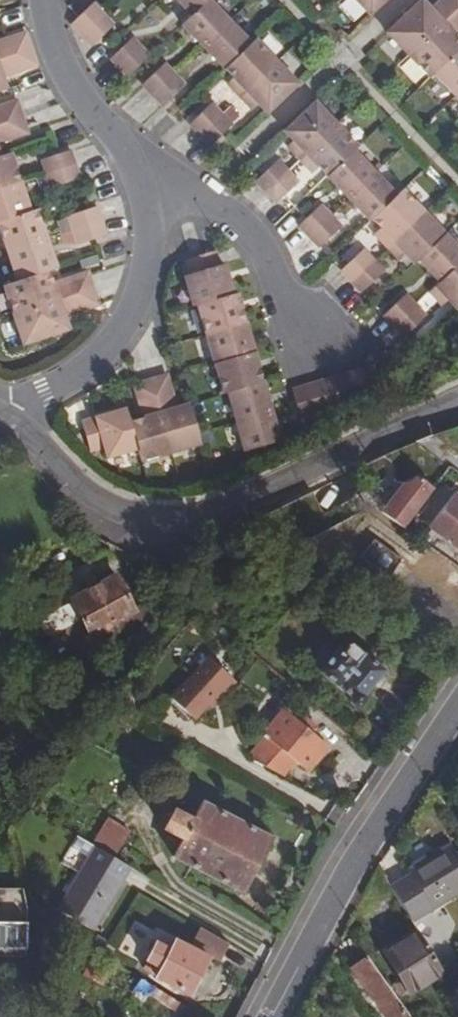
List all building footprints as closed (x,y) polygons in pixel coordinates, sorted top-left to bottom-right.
[(111,9),(119,0),(101,0),(111,9)] [(192,15),(207,0),(178,0),(192,15)] [(209,0),(207,0),(192,15),(182,24),(203,46),(229,22),(209,0)] [(370,15),(385,0),(356,0),(370,15)] [(423,0),(421,0),(387,32),(409,55),(443,22),(431,9),(423,0)] [(436,5),(448,17),(457,8),(457,0),(441,0),(436,5)] [(71,23),(81,35),(103,14),(92,3),(71,23)] [(448,17),(436,5),(431,9),(443,22),(448,17)] [(448,17),(457,28),(457,8),(448,17)] [(113,25),(103,14),(81,35),(92,45),(113,25)] [(448,17),(443,22),(455,34),(457,31),(457,28),(448,17)] [(250,43),(229,22),(203,46),(224,68),(250,43)] [(455,34),(443,22),(409,55),(430,77),(431,77),(434,73),(457,50),(457,37),(455,34)] [(26,33),(0,41),(0,49),(3,58),(31,49),(30,45),(26,33)] [(149,56),(132,37),(110,58),(127,76),(149,56)] [(240,96),(276,61),(255,39),(250,43),(224,68),(233,77),(238,82),(232,88),(240,96)] [(32,50),(31,49),(3,58),(8,74),(37,65),(32,51),(32,50)] [(434,73),(456,96),(457,93),(457,50),(434,73)] [(267,113),(298,83),(276,61),(240,96),(248,104),(254,99),(258,103),(267,113)] [(174,74),(164,63),(142,84),(153,95),(174,74)] [(163,106),(185,85),(174,74),(153,95),(163,106)] [(225,110),(215,99),(191,122),(202,133),(225,110)] [(17,100),(0,106),(0,124),(22,117),(17,100)] [(336,124),(315,102),(284,131),(293,140),(298,145),(292,151),(300,159),(336,124)] [(236,121),(225,110),(202,133),(212,143),(236,121)] [(22,117),(0,124),(0,137),(1,141),(27,133),(22,117)] [(336,124),(300,159),(308,167),(313,162),(318,167),(327,176),(353,151),(358,146),(336,124)] [(75,164),(69,145),(41,154),(48,173),(75,164)] [(375,173),(353,151),(327,176),(348,198),(375,173)] [(11,153),(0,156),(0,189),(20,182),(11,153)] [(288,171),(277,160),(256,181),(266,191),(288,171)] [(80,178),(75,164),(48,173),(52,187),(80,178)] [(288,171),(266,191),(276,202),(298,181),(288,171)] [(396,195),(375,173),(348,198),(369,220),(372,219),(396,195)] [(20,182),(0,189),(0,221),(30,211),(20,182)] [(396,195),(372,219),(380,228),(385,233),(379,239),(387,247),(419,216),(424,212),(402,189),(398,193),(396,195)] [(309,236),(330,216),(320,204),(298,225),(309,236)] [(74,229),(102,220),(97,206),(69,215),(74,229)] [(38,226),(42,224),(37,209),(30,211),(0,221),(0,229),(7,251),(43,240),(38,226)] [(419,216),(387,247),(395,255),(401,249),(406,254),(415,263),(419,259),(445,234),(424,212),(419,216)] [(341,226),(330,216),(309,236),(319,247),(341,226)] [(107,234),(102,220),(74,229),(79,244),(107,234)] [(419,259),(440,282),(457,265),(457,248),(445,234),(419,259)] [(48,254),(43,240),(7,251),(17,281),(49,270),(56,268),(51,253),(48,254)] [(363,249),(341,270),(351,281),(373,260),(363,249)] [(214,251),(204,254),(192,258),(186,259),(190,274),(219,266),(214,251)] [(373,260),(351,281),(362,292),(384,271),(373,260)] [(224,280),(220,265),(219,266),(190,274),(185,275),(193,305),(197,304),(233,294),(229,279),(224,280)] [(457,308),(457,265),(440,282),(430,291),(439,300),(445,295),(449,299),(457,308)] [(51,291),(49,286),(54,285),(54,283),(49,270),(17,281),(4,285),(13,314),(59,300),(55,290),(51,291)] [(93,288),(88,272),(59,281),(65,297),(93,288)] [(98,304),(93,288),(65,297),(70,314),(98,304)] [(246,322),(241,308),(238,310),(233,294),(197,304),(206,334),(246,322)] [(394,325),(416,304),(406,294),(384,315),(394,325)] [(68,329),(64,316),(64,314),(59,316),(57,311),(62,309),(59,300),(13,314),(23,344),(68,329)] [(394,325),(405,336),(426,316),(416,304),(394,325)] [(250,336),(246,322),(206,334),(215,363),(250,353),(246,337),(250,336)] [(250,353),(215,363),(223,393),(228,392),(263,382),(259,367),(255,368),(250,353)] [(364,368),(349,372),(358,401),(373,397),(364,368)] [(349,372),(335,377),(344,405),(358,401),(349,372)] [(175,401),(167,375),(151,380),(159,406),(175,401)] [(335,377),(321,381),(330,410),(344,405),(335,377)] [(159,406),(151,380),(134,384),(142,411),(159,406)] [(321,381),(307,385),(316,413),(330,410),(321,381)] [(272,411),(263,382),(228,392),(237,421),(272,411)] [(316,413),(307,385),(292,389),(297,404),(301,418),(316,413)] [(198,432),(190,403),(177,407),(178,411),(161,415),(172,451),(201,443),(198,432)] [(138,448),(130,421),(127,408),(111,413),(112,417),(97,421),(96,417),(82,422),(83,428),(90,450),(105,446),(108,457),(138,448)] [(280,440),(272,411),(237,421),(245,450),(280,440)] [(172,451),(161,415),(145,420),(144,416),(130,421),(138,448),(141,460),(172,451)] [(407,529),(438,490),(422,479),(407,485),(384,513),(407,529)] [(432,528),(433,529),(457,547),(457,494),(457,493),(432,528)] [(433,529),(424,541),(457,565),(457,547),(433,529)] [(378,538),(364,557),(394,577),(408,558),(378,538)] [(154,622),(141,597),(132,601),(121,579),(76,602),(100,649),(154,622)] [(208,599),(200,609),(213,620),(221,610),(208,599)] [(87,623),(76,602),(57,611),(67,633),(87,623)] [(342,651),(323,674),(352,698),(351,702),(352,705),(355,708),(357,709),(360,709),(362,709),(365,708),(367,706),(369,703),(369,699),(368,697),(388,672),(356,643),(346,655),(342,651)] [(207,658),(172,701),(197,722),(211,705),(232,679),(207,658)] [(232,679),(211,705),(216,709),(238,683),(232,679)] [(299,764),(308,772),(329,748),(286,710),(265,734),(269,737),(253,754),(255,761),(272,770),(287,753),(299,764)] [(286,778),(299,764),(287,753),(272,770),(286,778)] [(183,839),(174,855),(244,892),(272,838),(202,802),(193,819),(175,808),(163,829),(183,839)] [(107,819),(92,842),(95,845),(114,856),(129,832),(107,819)] [(95,845),(57,910),(91,930),(129,865),(114,856),(95,845)] [(433,913),(457,898),(457,860),(457,861),(452,851),(410,874),(414,879),(433,913)] [(433,913),(414,879),(394,891),(415,924),(433,913)] [(25,956),(26,908),(23,887),(0,886),(0,955),(25,956)] [(136,922),(127,939),(142,947),(151,930),(136,922)] [(146,954),(141,963),(189,993),(210,958),(214,960),(225,942),(198,925),(186,944),(177,938),(174,938),(169,946),(155,938),(145,953),(146,954)] [(160,930),(155,938),(169,946),(174,938),(160,930)] [(383,957),(409,997),(446,974),(444,972),(421,934),(383,957)] [(385,1016),(411,1016),(368,958),(351,969),(385,1016)] [(156,989),(151,999),(181,1016),(186,1008),(156,989)]
